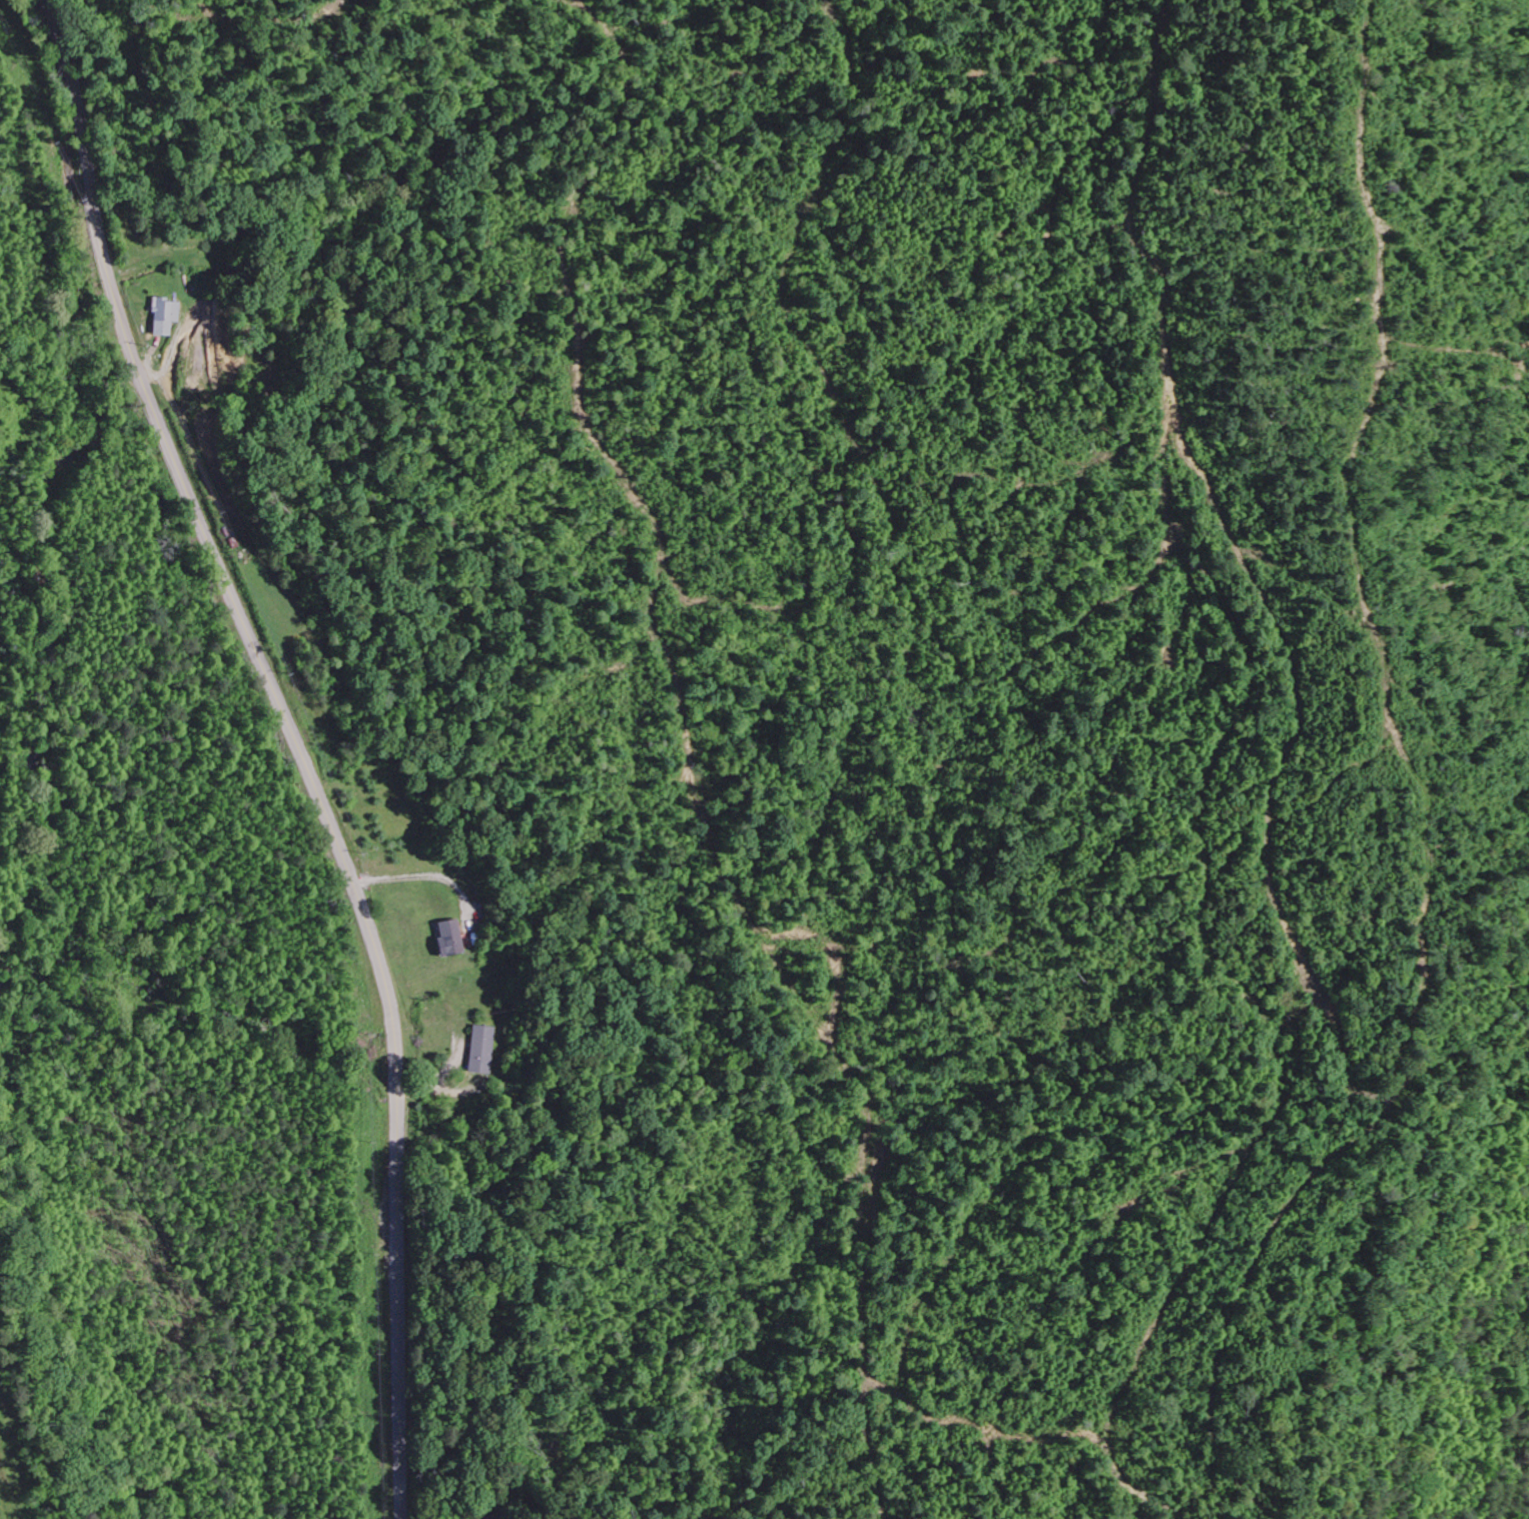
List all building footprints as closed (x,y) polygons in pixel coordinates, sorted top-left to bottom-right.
[(170,337),(171,323),(179,324),(180,304),(168,303),(168,299),(154,299),(153,336),(170,337)] [(438,958),(463,953),(457,919),(436,923),(439,939),(435,939),(438,958)] [(494,1028),(471,1026),(467,1073),(490,1075),(494,1028)]
